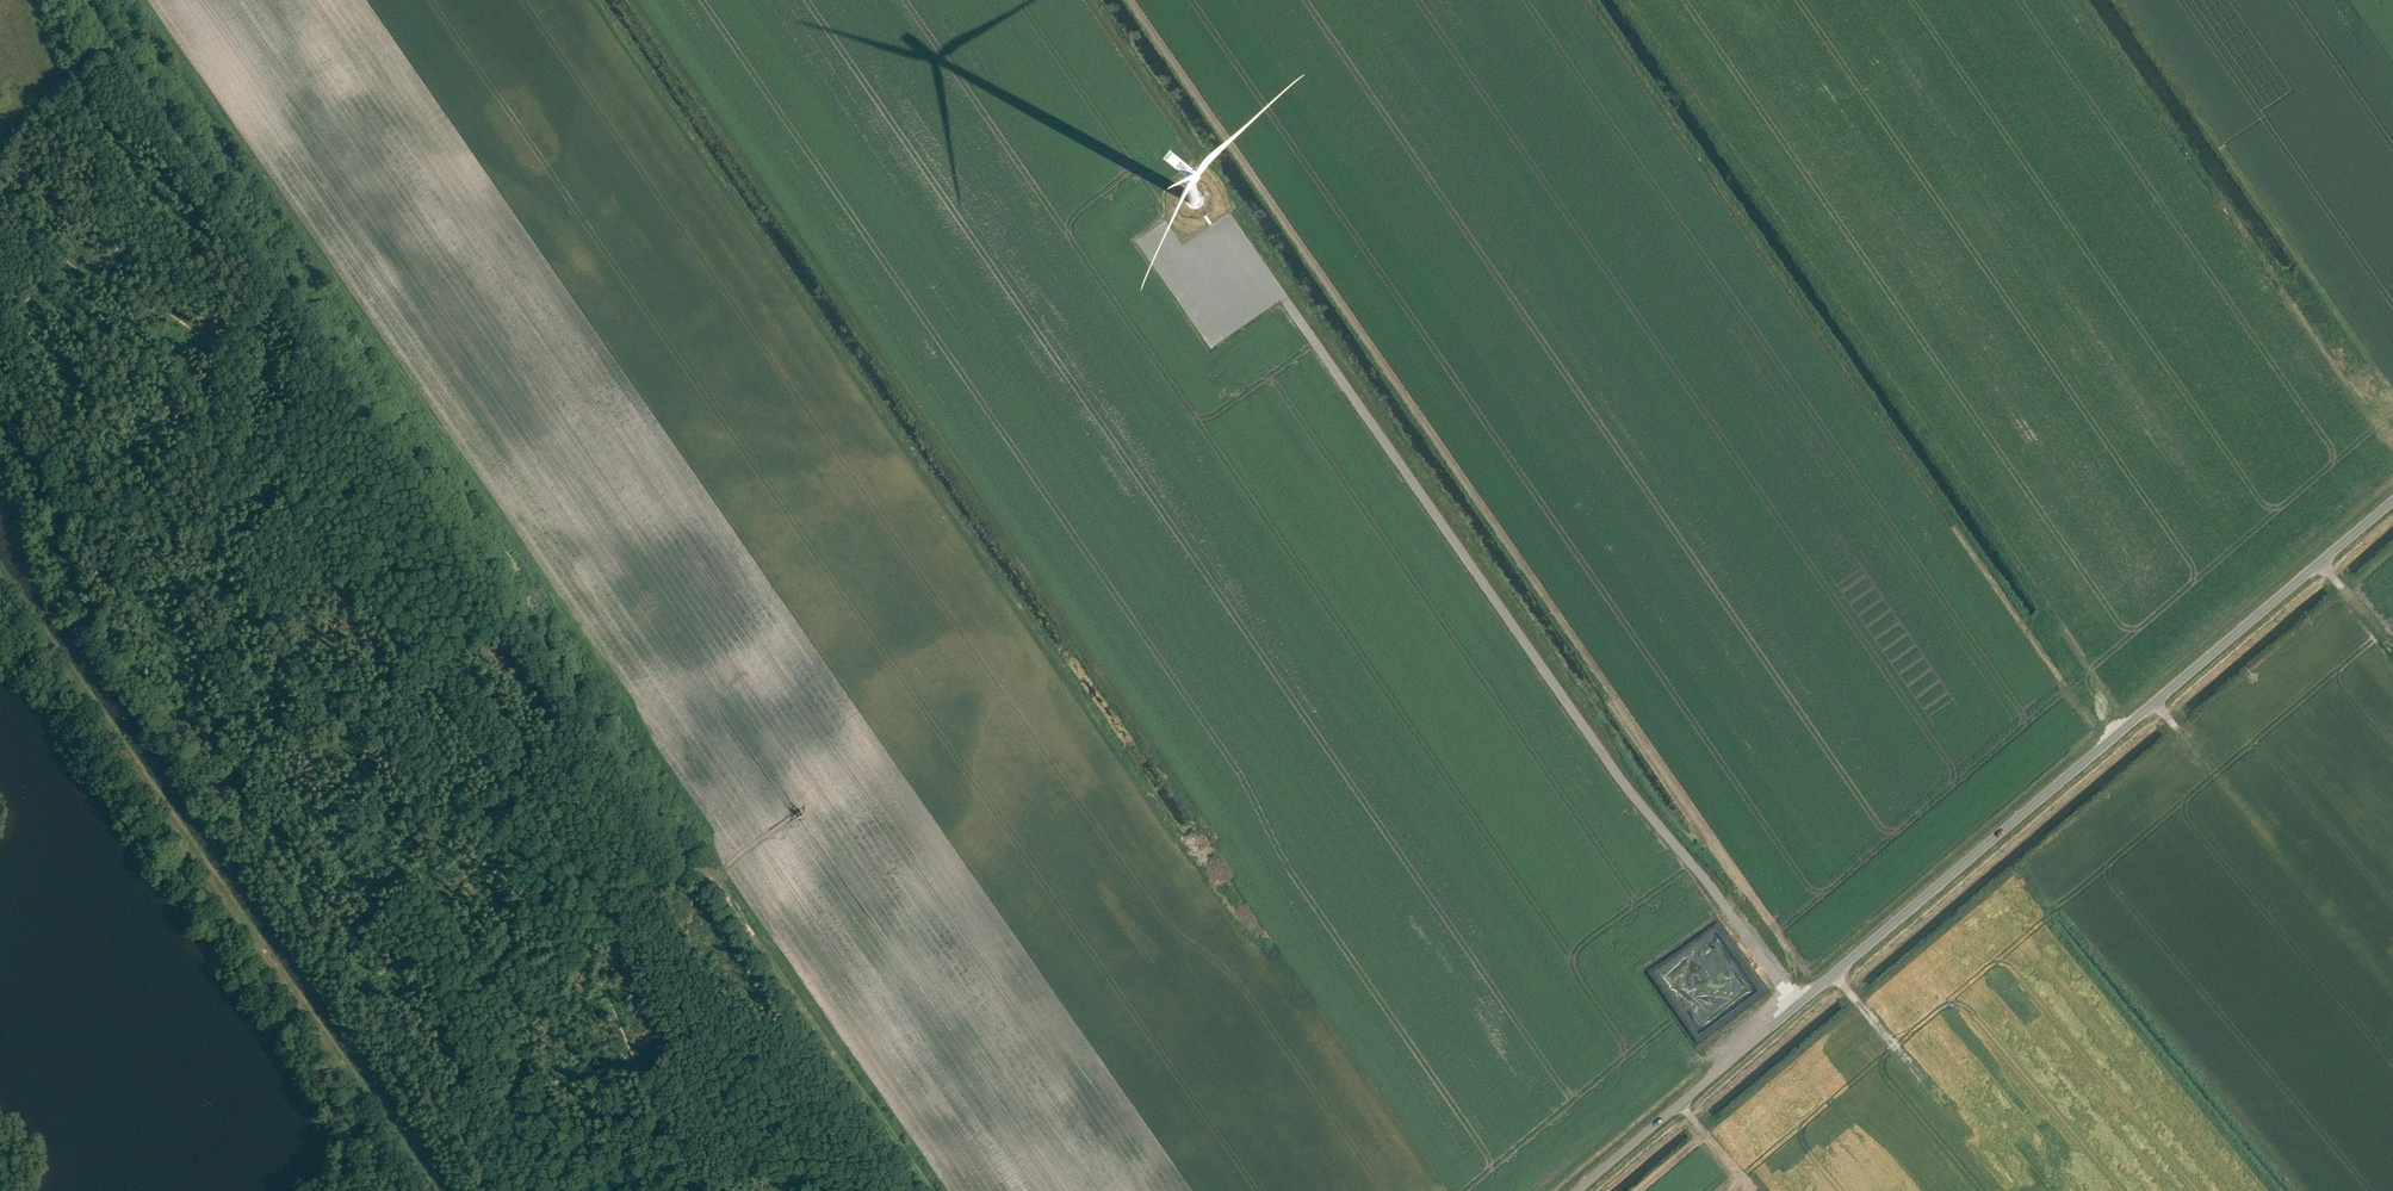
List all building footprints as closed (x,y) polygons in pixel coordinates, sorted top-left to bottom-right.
[(1189,199),(1189,200),(1189,201),(1189,202),(1190,203),(1190,204),(1191,204),(1191,205),(1192,205),(1193,206),(1194,206),(1195,206),(1196,206),(1197,206),(1197,205),(1198,205),(1199,204),(1200,203),(1200,202),(1200,201),(1200,200),(1200,199),(1200,198),(1200,197),(1199,197),(1199,196),(1198,196),(1198,195),(1197,195),(1196,195),(1195,194),(1194,194),(1194,195),(1193,195),(1192,195),(1191,196),(1190,197),(1189,198),(1189,199)]
